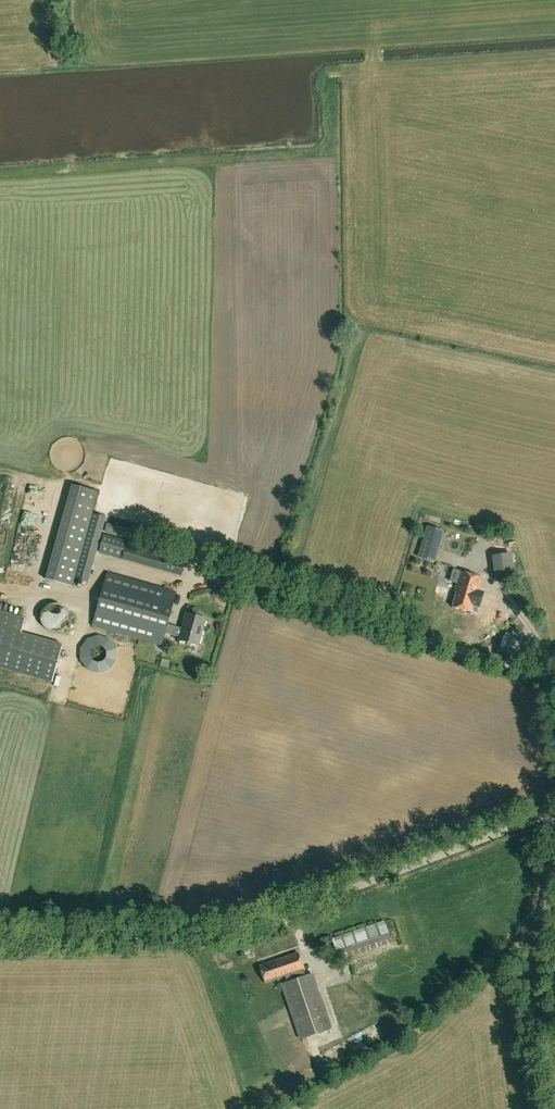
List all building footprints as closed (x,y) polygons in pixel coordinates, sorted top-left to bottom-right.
[(82,572),(101,488),(78,483),(59,568),(51,566),(48,578),(78,585),(81,571),(82,572)] [(35,525),(38,515),(31,513),(28,523),(35,525)] [(139,542),(141,535),(106,525),(104,532),(139,542)] [(443,532),(426,527),(417,557),(434,562),(443,532)] [(187,551),(177,549),(175,556),(103,536),(99,552),(180,576),(187,551)] [(18,559),(18,567),(27,567),(27,559),(18,559)] [(456,594),(452,608),(470,613),(474,599),(476,600),(482,579),(460,572),(454,593),(456,594)] [(179,637),(178,641),(198,647),(206,620),(186,614),(182,630),(167,626),(176,593),(106,573),(91,627),(161,647),(165,633),(179,637)] [(61,606),(56,604),(52,604),(47,605),(44,608),(41,611),(40,615),(39,618),(40,622),(42,627),(45,630),(48,632),(53,632),(56,632),(61,631),(64,628),(67,624),(68,621),(69,617),(68,614),(66,610),(61,606)] [(51,683),(62,645),(20,633),(23,621),(0,614),(0,668),(51,683)] [(332,938),(339,959),(391,942),(384,921),(332,938)] [(287,982),(281,984),(300,1039),(330,1029),(311,974),(305,976),(303,969),(297,953),(259,966),(264,983),(285,976),(287,982)] [(362,959),(366,972),(385,966),(381,953),(362,959)]
